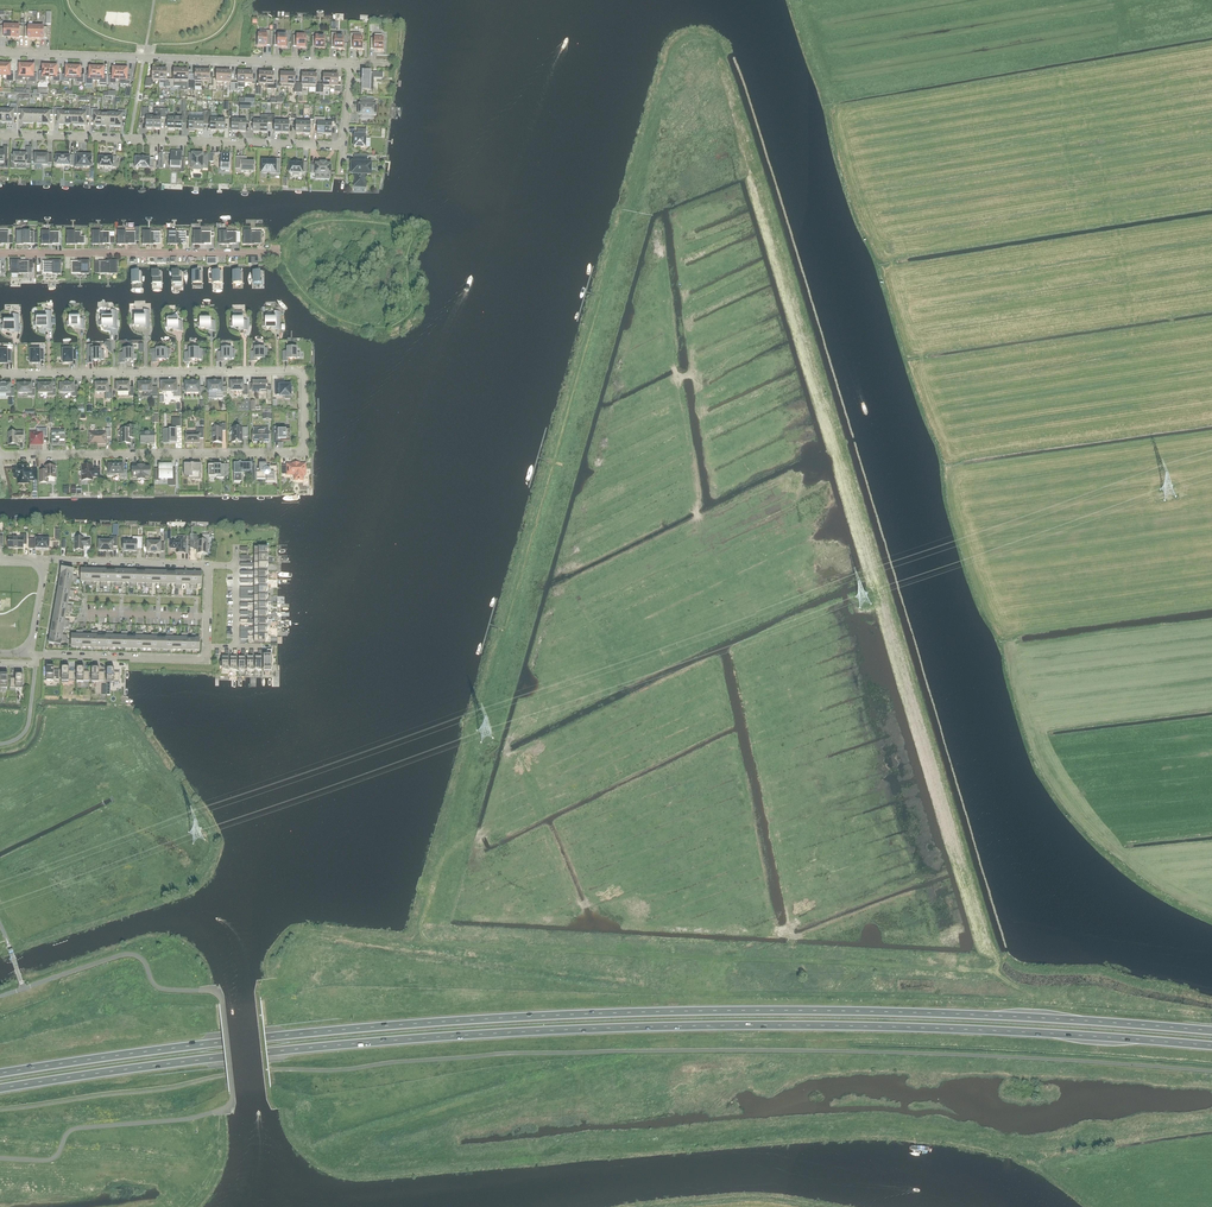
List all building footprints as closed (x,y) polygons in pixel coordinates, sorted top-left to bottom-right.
[(0,36),(4,37),(4,38),(11,38),(12,26),(12,23),(5,23),(5,26),(0,26),(0,36)] [(12,26),(11,38),(19,38),(19,37),(23,37),(23,26),(12,26)] [(28,39),(35,39),(36,27),(25,27),(24,37),(28,37),(28,39)] [(47,27),(36,27),(35,39),(43,39),(43,38),(47,38),(47,27)] [(260,35),(258,34),(258,40),(257,40),(257,46),(266,47),(266,46),(270,46),(271,31),(270,31),(260,31),(260,35)] [(331,48),(335,48),(335,49),(344,49),(345,43),(343,43),(343,37),(342,37),(342,34),(332,33),(331,33),(331,48)] [(361,34),(351,34),(351,33),(350,33),(350,48),(354,48),(354,50),(363,50),(364,44),(362,44),(362,38),(361,38),(361,34)] [(374,34),(374,38),(371,38),(370,49),(374,49),(374,50),(384,51),(384,44),(383,44),(383,39),(382,39),(382,35),(374,34)] [(274,46),(278,46),(278,47),(287,48),(288,41),(286,41),(286,35),(274,35),(274,46)] [(293,46),(297,47),(297,48),(306,48),(307,42),(305,42),(305,36),(293,36),(293,46)] [(312,47),(316,47),(316,48),(325,49),(326,43),(324,42),(324,37),(312,36),(312,47)] [(3,64),(3,76),(6,76),(6,82),(13,82),(13,73),(10,73),(10,65),(9,65),(9,64),(3,64)] [(23,77),(26,77),(27,65),(21,65),(19,65),(19,73),(16,73),(15,81),(23,81),(23,77)] [(27,65),(26,77),(30,77),(29,81),(37,81),(37,74),(33,74),(34,66),(32,66),(32,65),(27,65)] [(46,77),(50,77),(50,65),(44,65),(44,66),(43,66),(43,74),(39,74),(39,81),(46,82),(46,77)] [(56,66),(50,65),(50,77),(53,78),(53,82),(60,82),(60,75),(57,75),(57,66),(56,66)] [(69,80),(73,80),(73,66),(68,66),(68,67),(66,67),(66,75),(62,75),(62,82),(69,82),(69,80)] [(79,66),(73,66),(73,80),(76,80),(76,83),(83,83),(84,75),(80,75),(80,67),(79,67),(79,66)] [(93,81),(96,81),(97,67),(91,67),(91,68),(90,67),(89,76),(86,76),(85,85),(93,85),(93,81)] [(97,67),(96,81),(100,81),(100,84),(107,84),(107,76),(103,76),(104,68),(102,68),(102,67),(97,67)] [(116,80),(120,80),(120,68),(114,68),(113,68),(113,76),(109,76),(109,84),(116,84),(116,80)] [(120,80),(119,84),(130,85),(130,77),(127,77),(127,69),(126,69),(126,68),(120,68),(120,80)] [(166,87),(170,88),(170,79),(166,79),(167,69),(166,69),(162,68),(161,69),(160,69),(159,83),(166,83),(166,87)] [(153,69),(152,78),(146,78),(145,86),(150,86),(152,84),(153,80),(159,81),(159,83),(160,69),(153,69)] [(174,79),(170,79),(170,88),(174,88),(174,86),(180,86),(181,70),(174,70),(174,79)] [(188,70),(181,70),(180,86),(187,87),(187,88),(191,88),(191,80),(188,80),(188,70)] [(202,87),(202,84),(202,71),(201,71),(201,70),(196,70),(195,70),(195,80),(191,80),(191,88),(195,89),(195,87),(202,87)] [(383,73),(371,72),(362,72),(361,94),(362,94),(362,89),(373,89),(373,78),(382,78),(383,73)] [(266,84),(266,89),(277,89),(277,83),(273,83),(274,73),(267,73),(266,84)] [(288,74),(287,87),(294,87),(294,92),(298,92),(298,83),(295,83),(295,74),(294,74),(294,73),(290,73),(290,74),(288,74)] [(298,83),(298,92),(302,93),(302,88),(309,88),(309,74),(302,74),(302,84),(298,83)] [(309,74),(309,88),(316,88),(316,93),(319,93),(320,84),(316,84),(316,75),(309,74)] [(320,84),(319,93),(323,93),(323,88),(330,89),(331,75),(329,75),(329,74),(324,74),(324,75),(323,84),(320,84)] [(331,75),(330,89),(334,89),(334,92),(341,92),(341,85),(337,85),(338,75),(331,75)] [(368,119),(368,115),(376,116),(376,106),(374,106),(374,101),(361,100),(361,105),(359,105),(359,115),(360,115),(360,118),(368,119)] [(6,109),(6,123),(12,123),(12,122),(13,122),(13,114),(17,114),(17,107),(10,107),(10,109),(6,109)] [(89,117),(89,112),(90,108),(82,107),(82,112),(79,112),(78,125),(84,125),(85,125),(86,117),(89,117)] [(59,125),(65,125),(65,111),(62,111),(62,108),(55,108),(54,116),(58,116),(58,124),(59,124),(59,125)] [(143,108),(142,117),(147,117),(146,128),(153,129),(154,115),(149,115),(149,109),(143,108)] [(95,126),(101,126),(101,114),(98,114),(98,110),(91,109),(91,117),(94,117),(94,125),(95,125),(95,126)] [(154,115),(153,129),(160,129),(161,118),(164,118),(165,109),(158,109),(154,109),(154,115)] [(165,109),(164,118),(168,118),(168,129),(175,129),(175,116),(168,116),(168,109),(165,109)] [(23,123),(29,123),(29,112),(26,111),(26,110),(18,110),(18,114),(22,114),(22,123),(23,123)] [(53,111),(43,110),(42,124),(48,124),(48,123),(49,124),(49,115),(53,116),(53,111)] [(118,115),(115,115),(114,126),(120,127),(120,126),(122,126),(122,118),(125,118),(126,111),(118,110),(118,115)] [(196,117),(196,130),(203,130),(203,125),(203,123),(207,123),(207,111),(203,111),(203,113),(203,117),(196,117)] [(207,111),(207,123),(211,123),(210,125),(210,131),(217,131),(218,118),(211,117),(211,114),(211,111),(207,111)] [(175,116),(175,129),(182,130),(182,124),(182,122),(185,122),(186,120),(186,112),(182,112),(182,116),(175,116)] [(250,115),(250,122),(253,123),(253,132),(260,132),(260,119),(254,119),(254,115),(250,115)] [(260,119),(260,132),(267,133),(267,123),(271,123),(271,118),(271,115),(268,115),(261,115),(260,119)] [(271,118),(271,123),(275,123),(274,133),(281,133),(282,120),(275,120),(275,115),(271,115),(271,118)] [(336,118),(332,117),(331,122),(325,121),(325,123),(324,135),(331,135),(331,125),(336,126),(336,118)] [(325,121),(325,118),(314,118),(314,125),(317,125),(317,134),(318,134),(318,135),(322,135),(324,135),(325,123),(325,121)] [(366,134),(366,126),(366,129),(357,129),(357,133),(354,133),(357,133),(357,136),(354,136),(354,147),(365,147),(365,134),(366,134)] [(4,164),(4,168),(8,168),(8,161),(7,161),(7,157),(8,147),(4,146),(3,151),(0,151),(0,163),(4,164)] [(14,154),(14,164),(26,164),(31,164),(31,161),(32,148),(26,147),(26,155),(14,154)] [(220,171),(225,171),(230,171),(230,151),(230,153),(221,153),(220,171)] [(171,152),(171,169),(181,169),(181,153),(171,152)] [(35,155),(35,165),(36,165),(36,169),(41,169),(41,165),(43,165),(43,166),(45,166),(46,165),(47,165),(47,163),(52,163),(52,154),(48,154),(48,155),(35,155)] [(207,168),(207,155),(189,154),(189,166),(192,166),(192,170),(202,170),(202,168),(207,168)] [(56,156),(56,165),(73,166),(74,156),(70,156),(70,157),(65,156),(56,156)] [(92,156),(83,156),(78,156),(78,157),(74,157),(74,167),(78,167),(78,166),(82,166),(82,167),(86,167),(86,166),(91,167),(91,162),(92,162),(92,156)] [(100,158),(99,158),(99,167),(113,167),(116,167),(117,157),(113,157),(113,158),(112,158),(108,158),(104,158),(100,158)] [(140,158),(135,158),(134,168),(154,169),(154,159),(145,158),(140,158)] [(254,163),(246,162),(244,162),(244,158),(236,158),(236,167),(241,167),(241,172),(245,172),(245,173),(250,173),(250,172),(254,172),(254,163)] [(351,173),(351,174),(352,174),(354,174),(354,186),(365,187),(365,174),(370,174),(371,163),(366,163),(366,158),(355,158),(355,162),(352,162),(352,163),(352,167),(351,167),(351,170),(352,170),(352,173),(351,173)] [(275,174),(280,174),(281,160),(275,159),(275,162),(271,162),(268,161),(268,162),(263,162),(262,172),(275,173),(275,174)] [(303,172),(307,172),(307,163),(304,163),(304,164),(302,164),(298,164),(298,163),(294,163),(294,164),(290,164),(289,164),(289,173),(293,173),(293,175),(298,175),(298,174),(302,174),(303,174),(303,172)] [(330,175),(330,165),(316,164),(316,165),(310,165),(310,172),(315,172),(315,174),(330,175)] [(135,228),(135,232),(118,232),(118,239),(117,239),(117,245),(117,244),(136,244),(135,244),(135,242),(135,237),(139,237),(139,228),(135,228)] [(0,232),(0,244),(9,244),(9,232),(0,232)] [(17,232),(17,244),(34,244),(34,237),(34,232),(17,232)] [(59,232),(42,232),(42,239),(41,239),(41,245),(41,244),(60,244),(59,244),(59,232)] [(66,239),(66,245),(67,245),(67,244),(85,244),(85,236),(81,236),(81,232),(67,232),(67,239),(66,239)] [(110,232),(93,232),(93,244),(110,244),(110,232)] [(161,232),(143,232),(143,239),(142,239),(142,245),(143,245),(143,244),(161,244),(161,238),(161,232)] [(189,238),(189,233),(186,233),(186,232),(169,232),(169,239),(167,239),(167,245),(168,245),(168,244),(186,244),(186,238),(189,238)] [(214,237),(214,233),(211,233),(211,232),(194,232),(194,239),(193,239),(193,245),(193,244),(211,244),(211,237),(214,237)] [(237,232),(219,232),(219,244),(237,244),(237,243),(237,232)] [(261,232),(244,232),(244,239),(243,239),(243,245),(243,244),(262,244),(261,244),(261,236),(261,233),(261,232)] [(10,261),(10,267),(11,267),(11,274),(11,278),(17,278),(17,274),(29,274),(29,273),(29,269),(29,262),(29,261),(11,261),(10,261)] [(61,261),(61,262),(43,261),(43,262),(43,274),(60,274),(60,267),(61,267),(61,261)] [(71,262),(71,274),(88,274),(88,267),(90,267),(90,261),(89,261),(89,262),(71,261),(71,262)] [(99,262),(99,274),(117,274),(117,267),(118,267),(118,261),(117,261),(117,262),(99,262)] [(156,273),(152,273),(152,283),(162,283),(161,272),(156,273)] [(176,272),(173,272),(173,283),(182,283),(182,273),(176,272)] [(132,273),(132,283),(141,283),(141,273),(136,273),(132,273)] [(193,273),(193,283),(202,283),(202,273),(196,273),(193,273)] [(213,273),(213,283),(222,284),(222,273),(217,273),(213,273)] [(233,273),(233,283),(242,284),(242,273),(237,273),(233,273)] [(253,273),(253,284),(263,283),(263,273),(257,273),(253,273)] [(38,327),(42,327),(46,327),(46,329),(50,329),(51,329),(51,320),(51,313),(50,311),(48,311),(46,311),(46,312),(38,316),(37,316),(37,322),(35,322),(35,326),(37,326),(37,327),(38,327)] [(79,328),(83,328),(83,320),(79,320),(79,311),(71,316),(70,316),(70,321),(67,321),(67,326),(70,326),(70,327),(79,327),(79,328)] [(112,328),(116,328),(116,319),(112,319),(112,311),(111,311),(104,315),(103,315),(102,315),(103,321),(100,321),(100,325),(103,325),(103,327),(103,326),(112,326),(112,328)] [(148,328),(148,319),(148,311),(145,311),(144,311),(136,315),(135,315),(135,321),(133,321),(133,325),(135,325),(135,326),(136,326),(144,326),(144,328),(148,328)] [(266,322),(263,322),(263,326),(266,326),(266,328),(271,328),(275,328),(275,329),(276,329),(279,329),(279,321),(275,321),(275,312),(272,314),(270,311),(265,313),(267,317),(266,317),(266,316),(266,322)] [(233,323),(231,323),(231,327),(233,327),(233,328),(234,328),(238,328),(242,328),(242,330),(246,330),(247,330),(247,321),(243,321),(242,317),(242,312),(233,312),(233,317),(233,323)] [(177,330),(181,330),(181,322),(177,322),(177,313),(169,318),(168,318),(168,317),(168,323),(165,323),(165,327),(168,327),(168,329),(177,329),(177,330)] [(14,332),(18,332),(18,323),(14,323),(14,315),(13,315),(6,319),(5,319),(4,319),(5,325),(2,325),(2,329),(5,329),(5,331),(5,330),(14,330),(14,332)] [(201,323),(198,323),(198,327),(201,327),(201,329),(201,328),(210,328),(210,330),(214,330),(214,321),(210,321),(210,317),(201,317),(200,317),(201,323)] [(87,346),(88,354),(88,363),(92,363),(92,361),(101,361),(101,359),(103,359),(103,351),(101,351),(101,350),(100,350),(92,346),(92,345),(91,345),(91,346),(87,346)] [(157,349),(151,349),(151,353),(152,353),(153,362),(157,362),(157,360),(166,360),(166,359),(168,359),(168,358),(168,355),(170,355),(170,349),(166,349),(164,349),(156,345),(157,349)] [(222,353),(218,353),(218,361),(222,361),(222,359),(231,359),(231,360),(231,358),(234,358),(234,349),(231,349),(231,348),(222,348),(222,353)] [(255,352),(251,352),(251,361),(255,361),(255,359),(264,359),(264,358),(267,358),(266,354),(264,354),(264,348),(255,348),(255,352)] [(287,352),(283,352),(283,361),(288,361),(288,359),(296,359),(297,359),(297,358),(299,358),(299,353),(297,353),(297,348),(287,348),(287,352)] [(133,361),(133,359),(136,359),(136,355),(133,355),(133,349),(124,349),(124,354),(120,354),(120,362),(124,362),(124,360),(133,360),(133,361)] [(201,358),(201,351),(201,349),(199,349),(189,349),(189,353),(185,353),(185,362),(190,362),(190,360),(198,360),(199,360),(201,360),(201,358)] [(7,363),(7,361),(11,361),(11,351),(7,351),(7,350),(0,350),(0,364),(7,363)] [(31,356),(29,356),(29,361),(31,361),(31,363),(40,363),(39,360),(43,360),(43,351),(39,351),(39,350),(30,350),(31,356)] [(72,350),(63,350),(63,355),(62,355),(62,361),(63,361),(63,363),(72,363),(72,360),(76,360),(76,351),(72,351),(72,350)] [(262,382),(253,382),(253,383),(253,390),(253,393),(259,393),(259,391),(266,391),(272,391),(272,386),(268,386),(267,382),(267,380),(262,380),(262,382)] [(204,389),(199,389),(199,383),(194,383),(194,382),(191,382),(191,383),(186,383),(186,393),(200,393),(200,397),(204,397),(204,389)] [(208,382),(208,393),(213,393),(213,399),(223,399),(223,396),(227,396),(227,388),(222,388),(222,382),(217,382),(213,382),(208,382)] [(243,386),(243,382),(231,382),(231,391),(243,391),(243,395),(248,395),(248,386),(243,386)] [(291,385),(284,385),(281,385),(281,382),(276,382),(276,395),(280,395),(280,396),(285,396),(285,399),(291,399),(291,393),(293,393),(293,388),(291,388),(291,385)] [(129,383),(117,383),(117,392),(129,392),(129,396),(134,396),(134,387),(129,387),(129,383)] [(152,383),(139,383),(139,392),(143,392),(146,392),(147,397),(151,397),(157,397),(157,387),(152,387),(152,383)] [(177,383),(162,383),(162,392),(174,392),(174,397),(180,397),(180,388),(177,388),(177,383)] [(6,393),(6,397),(14,397),(14,389),(10,389),(10,385),(5,385),(5,384),(2,384),(2,385),(0,385),(0,394),(6,393)] [(28,397),(35,396),(35,389),(31,389),(31,384),(26,385),(26,384),(23,384),(23,385),(18,385),(18,393),(28,393),(28,397)] [(39,393),(48,393),(48,396),(56,396),(56,389),(52,389),(52,384),(47,384),(43,384),(39,384),(39,393)] [(72,397),(78,397),(78,386),(74,386),(74,384),(68,384),(66,384),(60,384),(60,385),(59,385),(59,389),(60,389),(60,393),(72,393),(72,397)] [(95,392),(105,392),(106,399),(112,399),(112,388),(108,388),(108,384),(95,384),(95,392)] [(250,401),(251,411),(255,411),(255,410),(260,410),(260,407),(255,407),(255,401),(250,401)] [(181,426),(180,418),(172,419),(172,427),(181,426)] [(212,434),(212,436),(212,437),(212,442),(218,442),(218,443),(221,443),(221,442),(222,442),(222,431),(226,431),(226,424),(222,424),(219,425),(219,428),(212,428),(212,433),(212,434)] [(119,431),(118,432),(118,435),(119,436),(121,436),(121,443),(118,443),(130,443),(130,438),(134,438),(134,426),(127,426),(127,429),(120,429),(120,431),(119,431)] [(278,434),(274,434),(274,442),(284,442),(290,441),(290,430),(290,427),(283,427),(283,430),(278,430),(278,434)] [(31,437),(31,444),(42,444),(42,437),(47,437),(47,428),(37,429),(37,432),(30,432),(30,437),(31,437)] [(248,428),(242,428),(232,428),(232,430),(230,434),(232,435),(232,442),(242,442),(242,437),(244,437),(244,431),(248,431),(248,428)] [(253,442),(259,442),(259,443),(264,443),(264,442),(269,442),(269,432),(268,432),(268,428),(254,428),(254,432),(253,432),(253,442)] [(106,433),(90,434),(90,444),(106,443),(106,437),(111,437),(111,429),(106,429),(106,433)] [(196,429),(196,433),(186,433),(186,443),(200,442),(200,439),(204,438),(203,429),(196,429)] [(164,443),(176,443),(176,430),(163,430),(164,443)] [(52,444),(65,444),(65,431),(52,431),(52,444)] [(17,432),(8,433),(9,444),(18,444),(17,441),(23,441),(23,434),(17,434),(17,432)] [(154,433),(141,433),(141,443),(154,443),(154,433)] [(195,464),(184,465),(184,466),(183,466),(183,467),(184,467),(184,476),(192,476),(192,478),(199,478),(199,479),(200,479),(200,473),(201,473),(201,464),(196,464),(195,464)] [(223,465),(208,466),(208,477),(217,477),(217,479),(224,478),(224,473),(229,473),(229,464),(223,464),(223,465)] [(242,482),(242,472),(252,472),(252,482),(255,482),(255,464),(234,464),(234,482),(242,482)] [(267,464),(259,464),(259,472),(256,472),(256,478),(266,478),(266,481),(274,481),(274,473),(277,473),(277,466),(267,466),(267,464)] [(305,464),(287,464),(287,465),(282,465),(282,474),(287,474),(287,475),(296,475),(296,480),(298,480),(298,481),(299,481),(299,480),(303,480),(303,474),(305,474),(305,464)] [(108,470),(108,476),(111,476),(111,474),(120,474),(120,478),(127,478),(127,470),(123,470),(123,465),(109,465),(109,470),(108,470)] [(144,465),(132,465),(132,477),(138,477),(138,479),(145,479),(145,477),(150,477),(150,468),(144,468),(144,465)] [(159,469),(155,469),(155,481),(160,481),(160,479),(168,479),(168,480),(168,481),(176,481),(176,469),(172,469),(172,465),(159,465),(159,469)] [(18,468),(14,468),(14,477),(18,477),(18,482),(29,482),(29,480),(36,480),(36,471),(36,468),(28,468),(28,466),(18,466),(18,468)] [(45,470),(40,470),(40,472),(40,483),(46,483),(48,483),(48,478),(56,478),(56,473),(55,473),(55,466),(57,466),(45,466),(45,470)] [(92,466),(82,466),(82,480),(93,480),(93,477),(100,477),(100,468),(92,469),(92,466)] [(194,545),(194,549),(198,549),(197,554),(207,554),(207,541),(202,541),(202,538),(194,537),(194,535),(190,534),(190,545),(194,545)] [(27,539),(27,535),(20,535),(20,538),(15,538),(15,537),(9,537),(8,548),(15,548),(15,547),(23,548),(23,539),(27,539)] [(109,541),(99,541),(99,551),(112,551),(112,547),(117,547),(117,537),(110,537),(109,541)] [(133,542),(124,542),(124,551),(137,552),(137,548),(142,548),(142,537),(133,537),(133,542)] [(29,543),(32,543),(32,548),(36,548),(36,549),(49,549),(49,540),(48,540),(48,539),(45,539),(44,539),(41,539),(40,538),(38,538),(37,539),(29,539),(29,543)] [(84,538),(75,538),(75,550),(83,550),(83,547),(90,547),(91,539),(84,539),(84,538)] [(177,541),(170,541),(170,548),(177,549),(177,553),(185,553),(186,540),(177,540),(177,541)] [(155,543),(148,542),(148,552),(160,552),(160,551),(164,552),(165,543),(159,543),(159,542),(156,542),(155,543)] [(254,548),(254,554),(266,554),(267,554),(267,552),(268,551),(268,549),(268,548),(267,548),(267,546),(262,546),(262,548),(254,548)] [(60,576),(60,577),(77,580),(77,576),(73,576),(73,571),(74,572),(74,571),(73,571),(74,570),(78,570),(78,569),(68,569),(68,570),(62,569),(61,569),(62,569),(62,570),(61,577),(60,576)] [(81,570),(81,576),(81,581),(85,581),(85,586),(88,586),(89,569),(89,570),(81,570)] [(89,569),(88,586),(92,586),(92,582),(96,582),(96,570),(89,570),(89,569)] [(104,570),(103,587),(107,587),(107,582),(111,582),(111,570),(104,570)] [(119,570),(118,587),(122,587),(122,582),(126,583),(126,571),(119,571),(119,570)] [(134,571),(133,588),(137,588),(137,583),(141,583),(142,571),(141,571),(134,571)] [(149,571),(149,588),(152,588),(152,583),(156,583),(157,571),(156,571),(156,572),(149,572),(149,571)] [(164,572),(164,588),(167,589),(167,584),(171,584),(172,572),(171,572),(164,572)] [(179,572),(179,589),(182,589),(182,584),(186,584),(187,572),(186,572),(186,573),(179,572)] [(194,573),(194,589),(197,589),(197,585),(201,585),(202,573),(194,573)] [(61,577),(59,584),(71,586),(72,582),(76,583),(77,580),(60,577),(61,577)] [(59,584),(58,591),(74,594),(75,591),(70,590),(71,586),(59,584)] [(58,592),(57,599),(56,599),(68,601),(69,597),(74,597),(74,594),(58,591),(58,592)] [(57,599),(56,606),(55,606),(72,609),(72,606),(68,605),(68,601),(56,599),(57,599)] [(55,607),(55,610),(54,614),(66,616),(66,612),(71,612),(72,609),(55,606),(55,607)] [(54,614),(53,621),(69,624),(70,621),(65,620),(66,616),(54,614)] [(53,621),(52,628),(51,628),(63,631),(64,626),(69,627),(69,624),(53,621)] [(52,629),(50,636),(67,639),(67,636),(62,635),(63,631),(51,628),(51,629),(52,629)] [(72,635),(72,643),(71,647),(79,647),(80,631),(77,631),(76,635),(72,635)] [(94,648),(95,631),(91,631),(91,636),(87,636),(87,648),(87,647),(94,647),(94,648)] [(109,648),(110,631),(106,631),(106,636),(102,636),(102,648),(105,648),(109,648)] [(124,649),(125,632),(121,632),(121,637),(117,636),(117,648),(124,648),(124,649)] [(139,649),(140,632),(137,632),(136,637),(132,637),(132,649),(139,649)] [(154,650),(155,633),(152,633),(151,637),(147,637),(147,649),(154,649),(154,650)] [(169,650),(170,633),(167,633),(166,638),(162,638),(162,650),(162,649),(169,650)] [(184,650),(185,634),(181,634),(181,638),(177,638),(177,650),(184,650)] [(192,651),(192,650),(199,650),(200,639),(195,639),(195,634),(192,634),(192,639),(192,651)] [(67,639),(50,636),(50,640),(49,643),(49,644),(55,645),(54,646),(68,647),(68,646),(60,646),(61,646),(61,645),(61,641),(66,642),(67,639)] [(272,650),(267,650),(267,655),(263,655),(263,672),(272,672),(272,650)] [(222,657),(222,663),(220,663),(220,668),(222,668),(222,669),(223,670),(225,671),(226,671),(228,671),(229,672),(229,657),(225,657),(222,657)] [(47,676),(46,681),(54,681),(54,680),(59,680),(59,671),(54,671),(54,667),(47,667),(47,669),(47,676)] [(69,681),(69,680),(74,680),(74,671),(69,671),(69,667),(62,667),(61,681),(69,681)] [(84,682),(84,681),(89,681),(89,672),(84,672),(84,668),(77,668),(77,682),(84,682)] [(104,672),(99,672),(99,668),(92,668),(92,682),(99,682),(99,681),(104,681),(104,672)] [(114,683),(114,681),(119,682),(119,673),(114,673),(114,669),(107,668),(107,682),(114,683)] [(23,689),(23,675),(16,675),(16,679),(10,679),(10,687),(15,688),(15,689),(23,689)]
